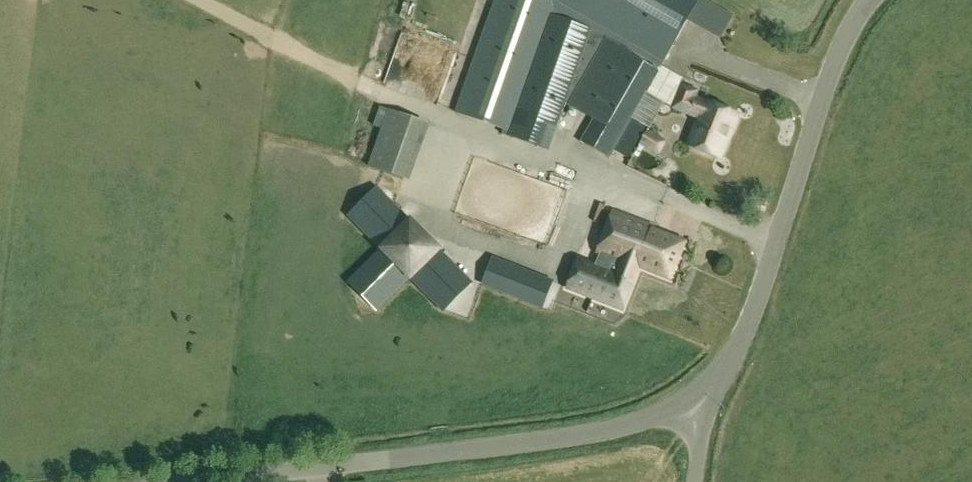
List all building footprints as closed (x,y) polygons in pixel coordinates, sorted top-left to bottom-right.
[(560,121),(559,121),(566,104),(570,107),(593,120),(581,141),(611,158),(633,119),(661,67),(699,0),(496,0),(456,112),(513,131),(511,138),(541,149),(549,126),(558,129),(559,126),(560,121)] [(731,39),(739,21),(705,6),(697,24),(731,39)] [(682,79),(661,67),(633,119),(649,128),(663,102),(675,108),(701,117),(690,146),(723,158),(733,130),(734,130),(741,113),(696,97),(698,91),(680,85),(682,79)] [(484,133),(462,214),(487,221),(509,139),(484,133)] [(467,273),(398,169),(365,191),(388,227),(352,251),(374,283),(410,259),(433,295),(467,273)] [(612,258),(607,270),(579,260),(568,289),(624,310),(640,266),(671,278),(684,242),(653,230),(654,227),(616,213),(601,253),(612,258)] [(489,260),(480,286),(540,308),(549,282),(489,260)]
